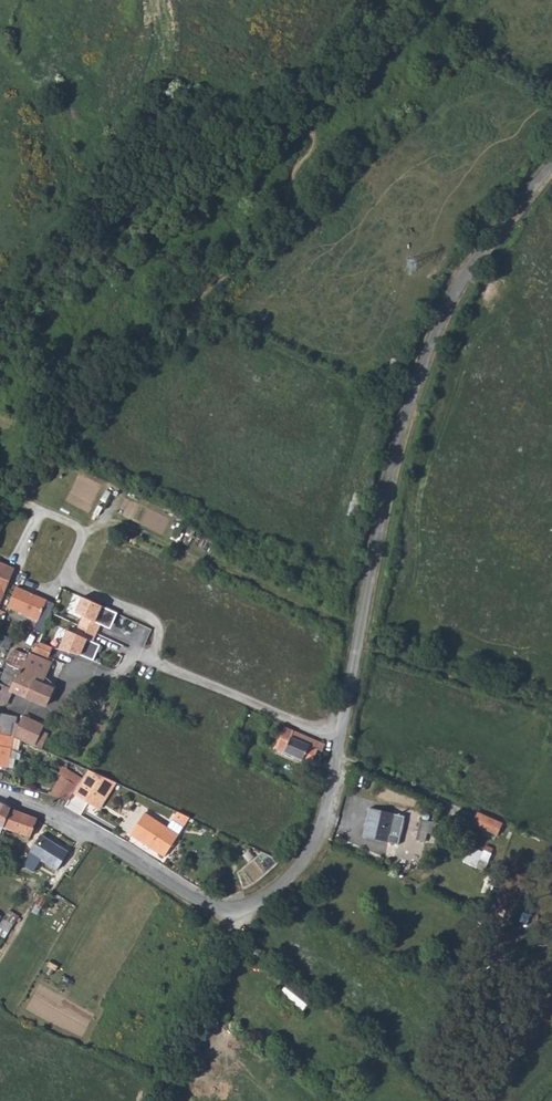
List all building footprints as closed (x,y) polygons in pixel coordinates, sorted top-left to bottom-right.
[(24,495),(30,498),(37,487),(31,483),(24,495)] [(12,568),(0,562),(0,592),(12,568)] [(30,593),(13,586),(3,605),(37,620),(33,630),(42,634),(42,633),(55,604),(35,595),(33,596),(29,595),(30,593)] [(74,595),(69,610),(75,612),(80,597),(74,595)] [(117,615),(82,599),(74,614),(82,618),(78,626),(96,635),(100,626),(109,631),(117,615)] [(96,635),(78,626),(74,635),(66,631),(57,650),(80,656),(92,661),(99,647),(92,644),(96,635)] [(55,639),(42,633),(42,634),(38,642),(31,651),(47,658),(55,639)] [(50,662),(30,653),(23,661),(22,661),(18,670),(10,687),(10,688),(8,691),(11,693),(44,706),(51,688),(41,684),(50,662)] [(10,687),(18,670),(6,665),(0,679),(0,682),(10,687)] [(5,705),(11,693),(8,691),(10,688),(0,684),(0,704),(5,705)] [(2,715),(0,728),(0,734),(12,737),(15,718),(2,715)] [(13,737),(34,746),(42,725),(22,717),(13,737)] [(284,728),(275,749),(311,765),(317,750),(321,752),(324,745),(284,728)] [(10,749),(12,737),(0,734),(0,746),(10,749)] [(241,741),(235,751),(243,755),(248,744),(241,741)] [(7,768),(10,749),(0,746),(0,767),(7,768)] [(61,769),(57,776),(59,777),(76,787),(80,780),(61,769)] [(76,787),(71,794),(88,804),(90,806),(103,786),(110,791),(114,783),(86,770),(80,780),(76,787)] [(76,787),(59,777),(48,795),(67,800),(71,794),(76,787)] [(97,810),(110,791),(103,786),(90,806),(97,810)] [(2,828),(9,807),(0,803),(0,827),(2,828)] [(27,841),(35,818),(9,807),(2,828),(22,835),(20,838),(27,841)] [(390,834),(400,836),(404,816),(392,814),(379,811),(370,808),(363,838),(387,843),(390,834)] [(185,826),(190,816),(178,810),(173,820),(185,826)] [(501,824),(476,812),(470,825),(495,836),(501,824)] [(144,815),(131,835),(165,857),(178,837),(144,815)] [(438,824),(420,820),(416,840),(424,842),(426,833),(435,835),(438,824)] [(68,852),(41,834),(29,853),(57,870),(68,852)] [(35,904),(42,907),(48,896),(41,892),(35,904)] [(5,938),(18,916),(8,910),(0,924),(0,936),(5,938)] [(255,958),(261,950),(251,944),(246,951),(255,958)] [(281,993),(303,1008),(311,997),(289,982),(281,993)]
